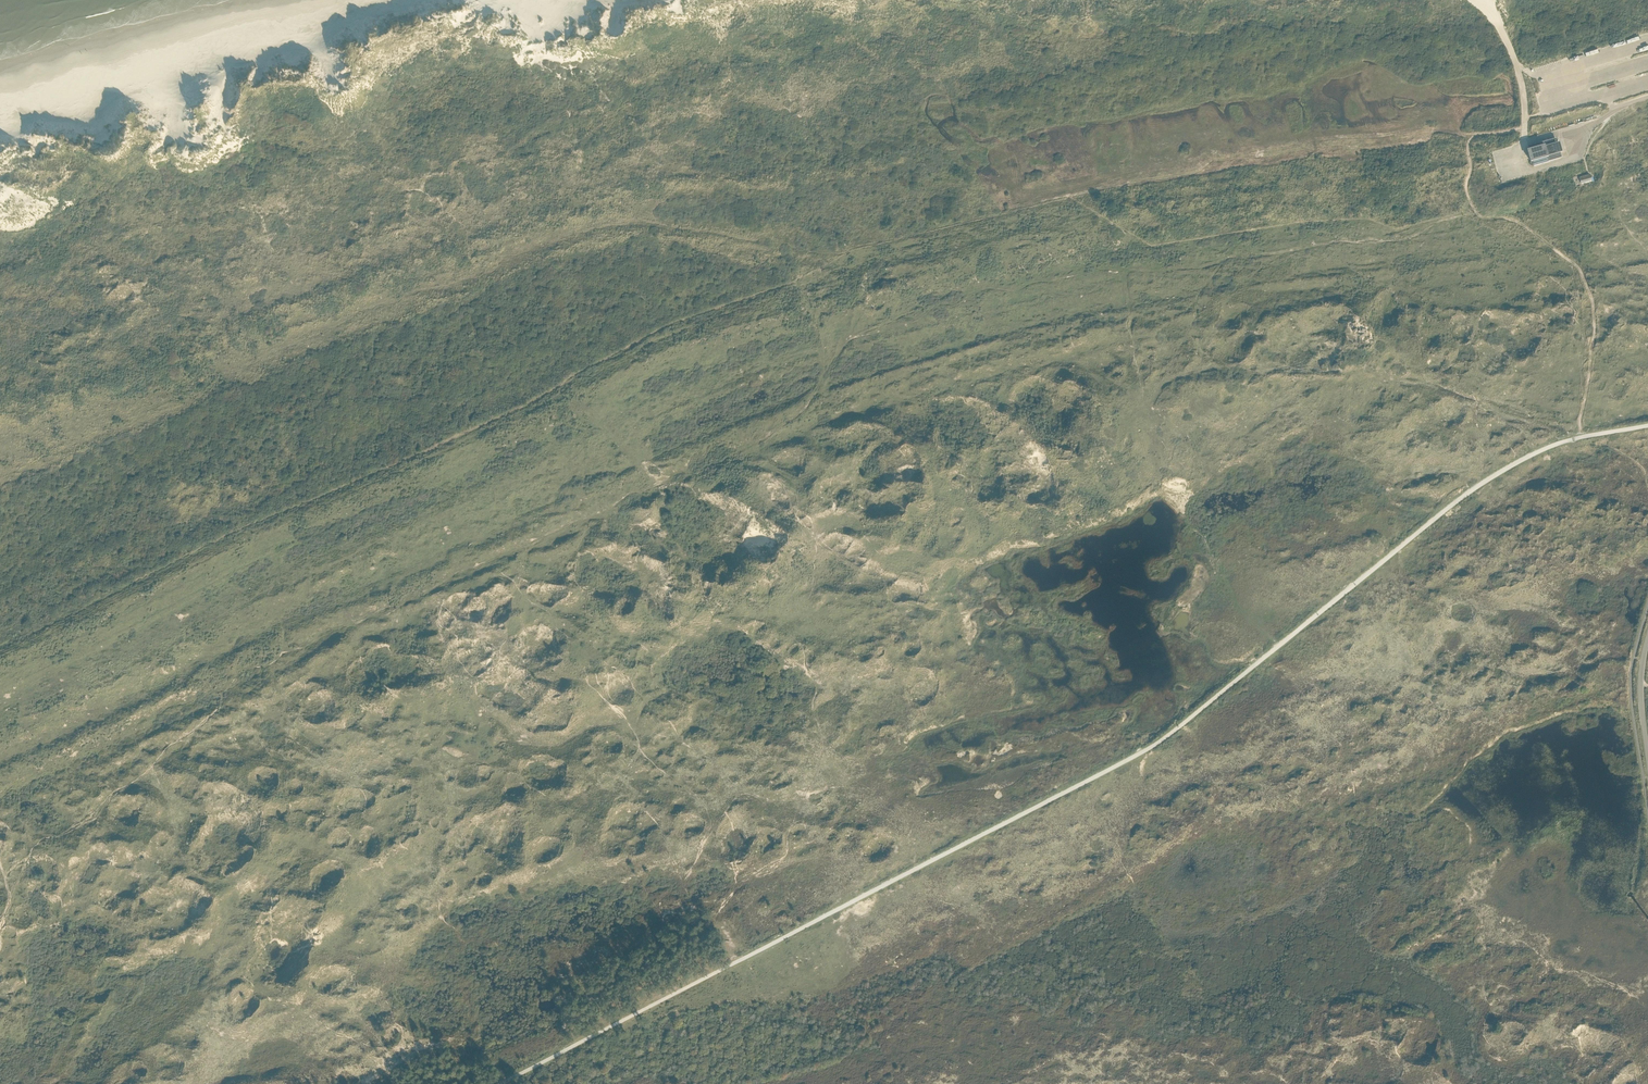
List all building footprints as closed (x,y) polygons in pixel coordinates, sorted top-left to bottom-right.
[(1544,143),(1529,147),(1530,151),(1528,152),(1531,162),(1533,162),(1534,166),(1549,162),(1561,158),(1560,153),(1562,153),(1559,144),(1557,145),(1556,140),(1544,143)] [(1580,177),(1582,183),(1592,180),(1591,174),(1580,177)] [(1356,330),(1354,331),(1353,332),(1354,334),(1356,333),(1357,333),(1361,335),(1364,335),(1360,338),(1360,342),(1362,342),(1362,340),(1363,340),(1363,338),(1367,335),(1367,330),(1363,330),(1362,332),(1360,332),(1360,333),(1358,332),(1357,331),(1356,330)]
